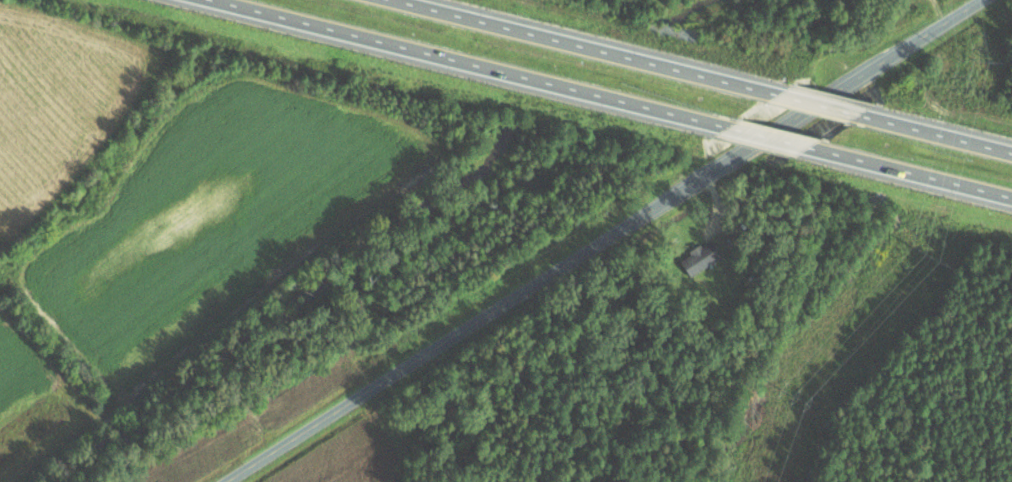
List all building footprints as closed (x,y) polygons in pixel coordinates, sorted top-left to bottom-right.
[(690,262),(699,273),(723,254),(714,243),(690,262)]
